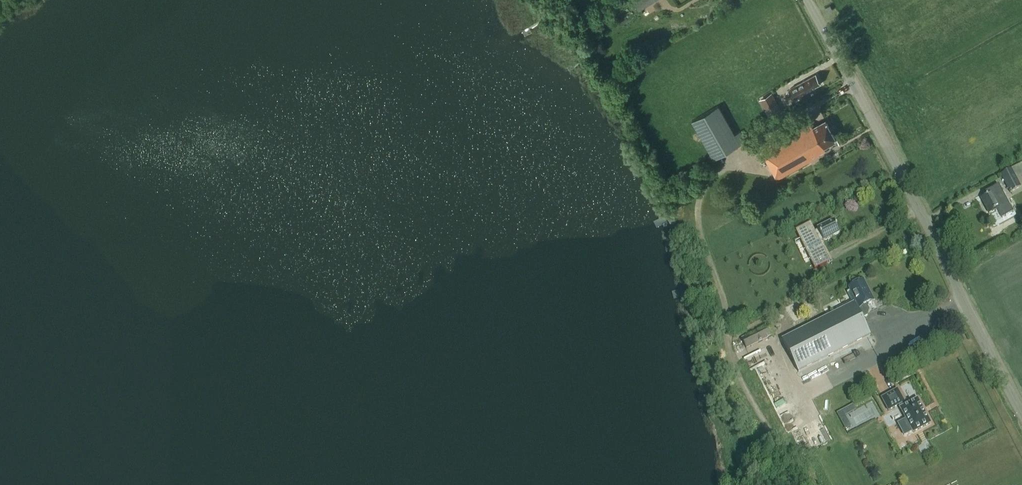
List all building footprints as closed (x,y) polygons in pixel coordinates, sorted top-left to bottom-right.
[(638,9),(649,2),(647,0),(633,0),(638,9)] [(795,98),(821,83),(816,74),(790,88),(795,98)] [(769,118),(782,111),(772,92),(759,99),(769,118)] [(692,120),(714,159),(746,140),(740,130),(735,134),(718,105),(692,120)] [(762,149),(778,179),(779,179),(820,156),(819,154),(826,150),(824,146),(836,139),(825,121),(813,128),(810,122),(762,149)] [(1001,175),(1010,193),(1021,187),(1011,170),(1001,175)] [(684,201),(690,197),(687,192),(681,196),(684,201)] [(994,195),(993,193),(981,199),(990,215),(1002,208),(999,204),(1005,201),(1000,192),(994,195)] [(823,241),(840,233),(834,221),(817,229),(818,230),(815,232),(811,223),(796,231),(815,269),(829,263),(824,254),(826,254),(818,239),(821,237),(823,241)] [(799,372),(870,336),(861,318),(866,315),(868,311),(866,305),(873,302),(863,280),(850,287),(852,289),(848,291),(852,301),(836,309),(838,312),(783,340),(799,372)] [(799,302),(790,306),(793,313),(802,308),(799,302)] [(769,325),(741,339),(746,349),(774,336),(769,325)] [(917,400),(905,407),(903,403),(904,403),(898,390),(882,398),(889,411),(899,405),(901,409),(906,420),(898,424),(905,436),(913,432),(913,433),(930,424),(917,400)] [(852,427),(846,416),(857,410),(853,405),(837,413),(846,430),(852,427)]
